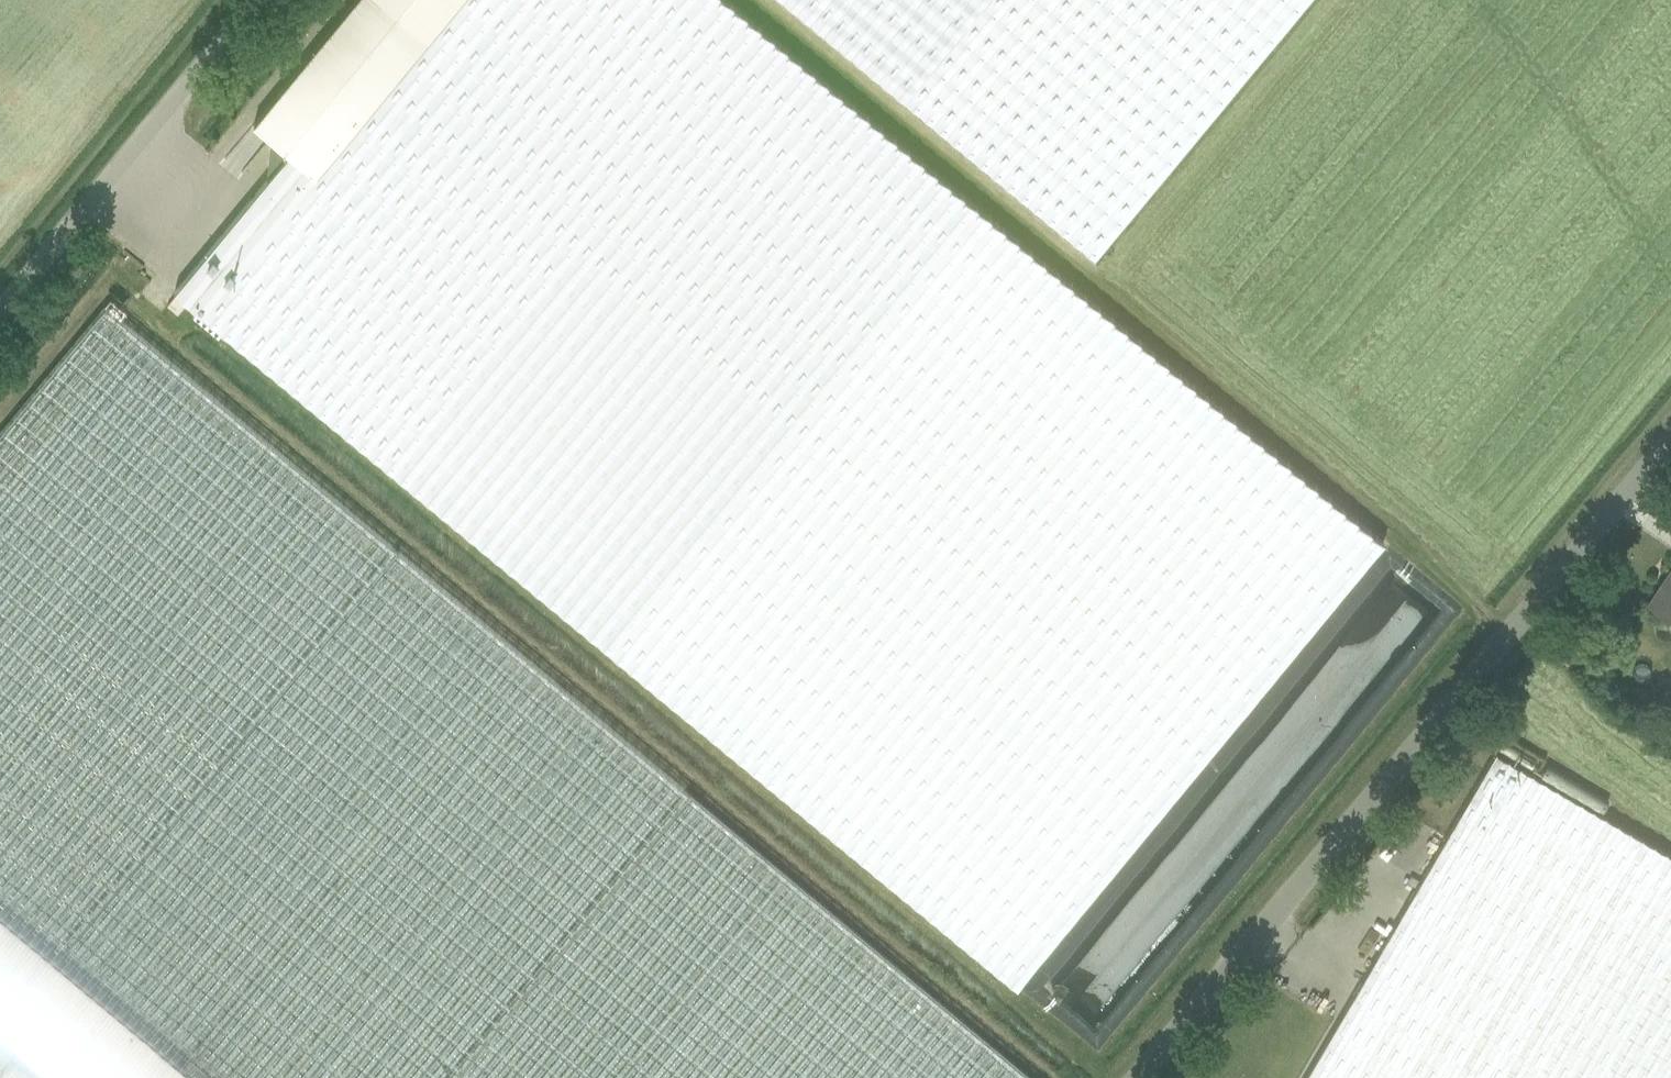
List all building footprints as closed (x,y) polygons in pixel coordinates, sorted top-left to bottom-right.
[(610,651),(1019,988),(1386,544),(726,0),(356,0),(254,123),(289,153),(175,291),(610,651)] [(1094,257),(1307,0),(784,0),(1094,257)] [(106,306),(0,433),(0,915),(186,1070),(180,1077),(1033,1077),(106,306)] [(1649,603),(1668,616),(1665,619),(1666,625),(1670,628),(1670,570),(1649,603)] [(1664,685),(1654,700),(1670,711),(1670,689),(1664,685)] [(1496,753),(1305,1077),(1670,1077),(1670,854),(1496,753)] [(21,1049),(56,1077),(180,1077),(186,1070),(0,915),(0,1031),(21,1049)]
